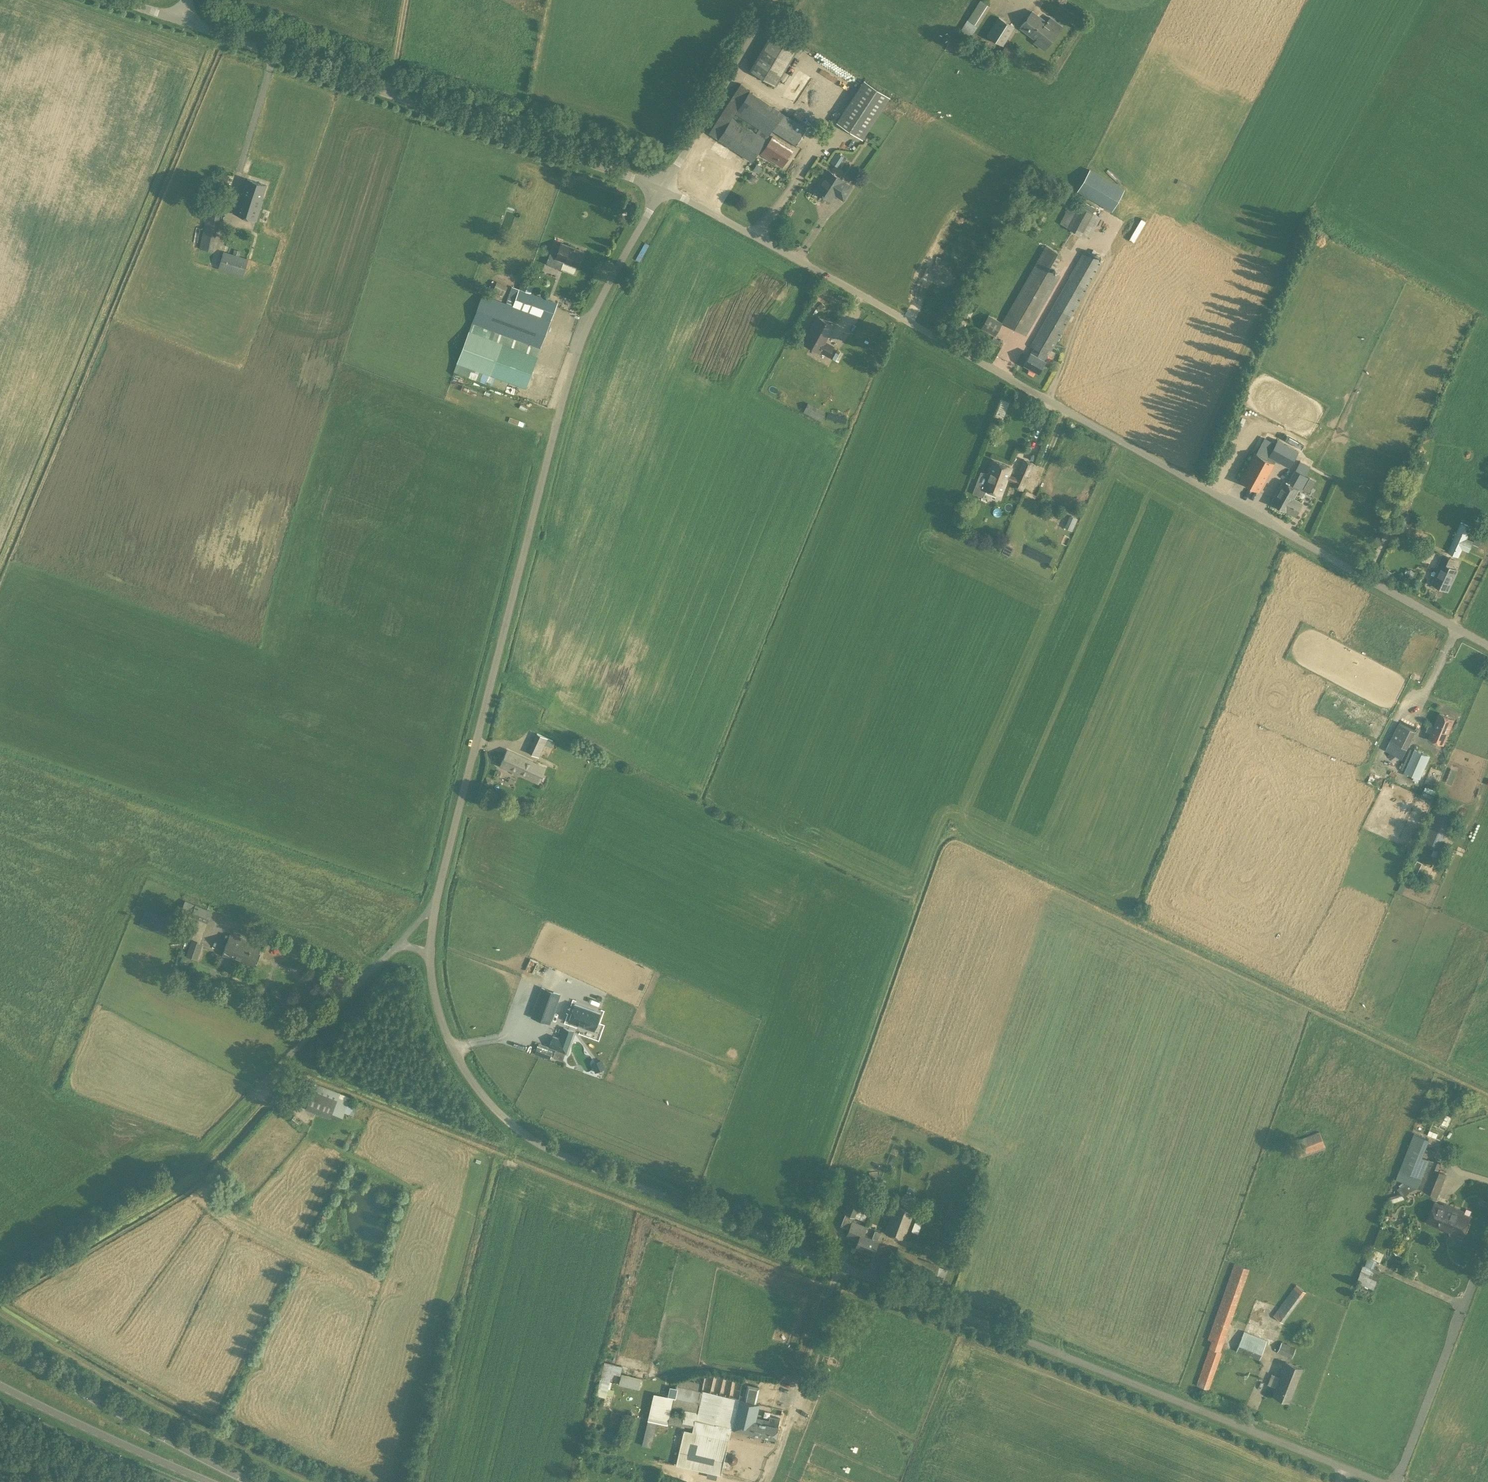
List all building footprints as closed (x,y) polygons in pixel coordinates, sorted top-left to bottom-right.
[(990,6),(980,0),(968,20),(977,26),(990,6)] [(1044,49),(1062,26),(1050,17),(1047,22),(1032,12),(1021,28),(1039,41),(1037,44),(1044,49)] [(1003,45),(1015,27),(999,17),(987,36),(1003,45)] [(773,30),(749,70),(775,85),(799,46),(773,30)] [(836,121),(862,138),(889,96),(864,79),(836,121)] [(766,140),(769,135),(772,130),(796,145),(807,129),(783,113),(783,112),(750,90),(735,113),(759,129),(756,133),(731,118),(718,139),(752,161),(766,140)] [(806,118),(810,112),(797,105),(794,110),(806,118)] [(782,166),(793,149),(772,136),(762,153),(782,166)] [(838,150),(831,161),(840,166),(846,155),(838,150)] [(700,156),(697,161),(713,169),(716,164),(700,156)] [(1124,189),(1089,169),(1077,191),(1112,211),(1124,189)] [(815,190),(828,198),(831,193),(835,195),(843,200),(852,186),(828,170),(815,190)] [(248,179),(243,194),(241,194),(234,213),(257,221),(264,201),(261,200),(266,185),(248,179)] [(1079,206),(1071,201),(1060,223),(1090,238),(1101,216),(1093,212),(1095,208),(1081,201),(1079,206)] [(200,248),(213,251),(220,212),(207,210),(200,248)] [(574,273),(577,266),(582,251),(561,243),(557,254),(550,251),(546,263),(574,273)] [(1045,245),(1002,322),(1026,336),(1060,276),(1052,271),(1062,254),(1045,245)] [(218,269),(244,276),(249,259),(246,258),(240,256),(241,251),(234,249),(233,254),(224,251),(218,269)] [(1038,372),(1044,361),(1048,356),(1103,261),(1084,250),(1030,346),(1034,348),(1031,353),(1024,364),(1038,372)] [(492,291),(507,298),(511,290),(507,288),(508,286),(497,281),(492,291)] [(551,320),(483,295),(458,363),(526,388),(551,320)] [(955,323),(963,328),(973,313),(964,308),(955,323)] [(981,328),(995,335),(1002,322),(989,315),(981,328)] [(804,343),(818,351),(828,357),(835,345),(825,340),(833,326),(818,317),(804,343)] [(803,412),(821,420),(825,412),(808,403),(803,412)] [(829,412),(828,418),(846,423),(848,418),(829,412)] [(1264,438),(1256,453),(1254,452),(1239,480),(1259,491),(1276,460),(1290,467),(1299,451),(1277,439),(1275,443),(1264,438)] [(1014,482),(1012,485),(1022,490),(1034,464),(1024,459),(1016,476),(1014,482)] [(980,471),(972,493),(983,496),(985,489),(1002,495),(1007,480),(1010,474),(1012,467),(992,460),(987,473),(980,471)] [(1294,499),(1299,490),(1306,476),(1305,476),(1310,466),(1300,460),(1287,483),(1282,481),(1270,502),(1286,511),(1295,516),(1302,503),(1294,499)] [(1073,530),(1076,517),(1070,516),(1067,528),(1073,530)] [(1461,522),(1448,552),(1459,557),(1463,548),(1469,551),(1474,541),(1467,538),(1472,527),(1461,522)] [(1458,570),(1453,567),(1456,559),(1444,553),(1437,569),(1438,569),(1432,583),(1448,591),(1458,570)] [(1444,744),(1454,719),(1440,713),(1429,738),(1444,744)] [(1416,731),(1400,722),(1386,749),(1402,758),(1416,731)] [(537,733),(528,752),(539,757),(545,744),(551,747),(554,741),(537,733)] [(1409,773),(1421,778),(1430,757),(1411,748),(1401,769),(1405,770),(1403,774),(1407,775),(1409,773)] [(545,768),(532,762),(507,751),(500,765),(513,771),(514,774),(517,776),(521,774),(526,776),(539,782),(545,768)] [(1417,860),(1412,870),(1417,873),(1423,862),(1417,860)] [(193,916),(207,922),(212,911),(196,905),(191,916),(193,916)] [(229,934),(229,935),(225,934),(223,939),(227,941),(223,951),(221,955),(239,962),(239,960),(253,966),(260,948),(246,943),(247,941),(229,934)] [(186,955),(197,959),(203,944),(192,939),(186,955)] [(531,1016),(550,1023),(561,994),(541,988),(531,1016)] [(600,1012),(575,1005),(569,1021),(594,1030),(600,1012)] [(557,1025),(553,1036),(549,1047),(566,1053),(573,1031),(557,1025)] [(551,1058),(555,1049),(540,1043),(536,1053),(551,1058)] [(594,1063),(597,1071),(606,1068),(603,1060),(594,1063)] [(329,1118),(330,1116),(341,1120),(350,1097),(315,1083),(312,1090),(305,1109),(316,1113),(329,1118)] [(1443,1114),(1439,1122),(1447,1126),(1451,1117),(1443,1114)] [(1301,1157),(1326,1148),(1320,1131),(1295,1140),(1301,1157)] [(1423,1157),(1429,1139),(1414,1133),(1396,1179),(1405,1182),(1397,1189),(1401,1193),(1388,1197),(1390,1203),(1405,1198),(1406,1199),(1409,1196),(1407,1194),(1410,1192),(1410,1191),(1417,1187),(1438,1197),(1447,1173),(1439,1170),(1442,1162),(1435,1159),(1434,1161),(1423,1157)] [(844,1213),(855,1217),(864,1220),(871,1202),(866,1200),(865,1203),(860,1202),(860,1204),(850,1200),(844,1213)] [(1465,1212),(1454,1208),(1445,1204),(1445,1206),(1435,1202),(1426,1222),(1450,1231),(1450,1233),(1451,1235),(1456,1237),(1458,1236),(1459,1235),(1463,1236),(1471,1215),(1465,1213),(1465,1212)] [(904,1240),(914,1211),(894,1203),(883,1232),(904,1240)] [(867,1226),(852,1220),(849,1228),(846,1236),(857,1240),(857,1241),(860,1233),(863,1234),(867,1226)] [(857,1240),(855,1246),(873,1253),(878,1240),(878,1239),(880,1232),(875,1230),(872,1237),(863,1234),(860,1233),(857,1241),(857,1240)] [(947,1269),(939,1266),(939,1265),(917,1257),(918,1255),(898,1247),(891,1265),(909,1273),(909,1276),(932,1284),(932,1283),(941,1286),(947,1269)] [(1357,1280),(1373,1287),(1381,1271),(1373,1267),(1377,1260),(1380,1262),(1385,1252),(1372,1247),(1365,1265),(1364,1265),(1357,1280)] [(1234,1263),(1207,1338),(1223,1344),(1249,1269),(1234,1263)] [(1305,1292),(1296,1284),(1273,1315),(1283,1322),(1305,1292)] [(1266,1340),(1244,1331),(1236,1350),(1259,1359),(1266,1340)] [(1295,1348),(1282,1342),(1277,1351),(1291,1358),(1295,1348)] [(1222,1352),(1209,1347),(1196,1384),(1209,1389),(1222,1352)] [(1285,1362),(1279,1376),(1272,1374),(1268,1384),(1275,1387),(1272,1395),(1289,1401),(1302,1368),(1285,1362)] [(603,1363),(595,1396),(604,1398),(607,1398),(613,1374),(622,1376),(622,1375),(624,1367),(603,1363)] [(640,1390),(642,1379),(622,1375),(622,1376),(619,1385),(640,1390)] [(733,1429),(775,1438),(778,1427),(779,1418),(770,1415),(768,1424),(756,1422),(760,1404),(702,1391),(676,1386),(664,1386),(663,1388),(658,1388),(657,1393),(653,1393),(647,1420),(648,1420),(657,1422),(660,1423),(660,1425),(661,1425),(660,1431),(665,1433),(668,1422),(693,1427),(692,1431),(684,1429),(676,1464),(721,1475),(732,1428),(733,1428),(733,1429)] [(648,1420),(642,1445),(651,1447),(657,1422),(648,1420)]
